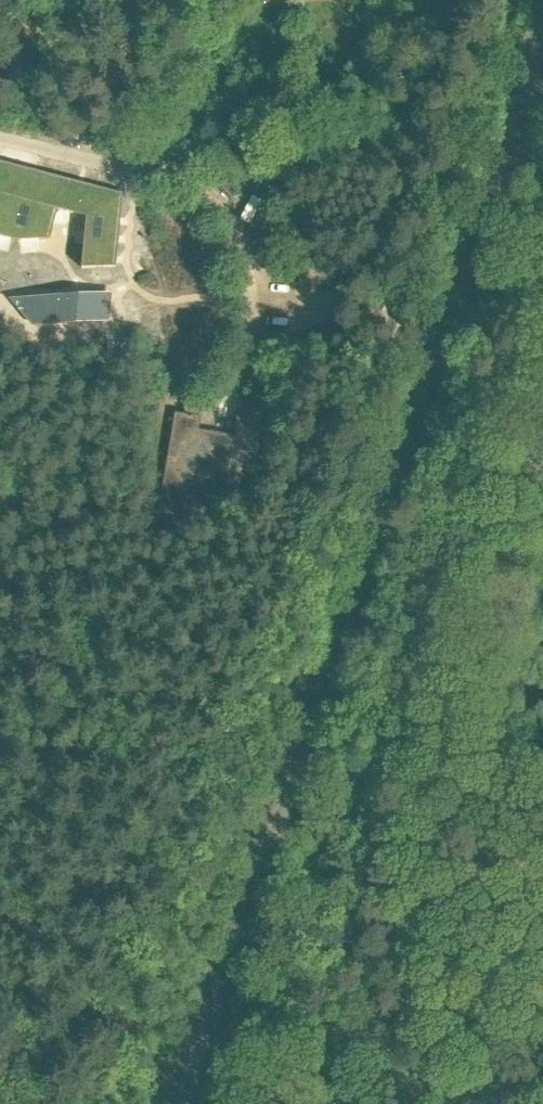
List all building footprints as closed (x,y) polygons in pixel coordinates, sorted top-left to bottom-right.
[(363,11),(354,12),(355,23),(364,22),(363,11)] [(35,175),(0,165),(0,237),(16,241),(50,239),(58,210),(86,217),(81,269),(115,267),(123,194),(36,171),(35,175)] [(227,178),(217,187),(230,202),(241,193),(227,178)] [(111,310),(113,293),(31,297),(32,321),(67,319),(68,324),(103,322),(104,310),(111,310)] [(223,501),(230,455),(231,449),(257,454),(266,401),(239,397),(233,436),(199,430),(201,417),(175,413),(158,513),(185,517),(188,496),(223,501)]
